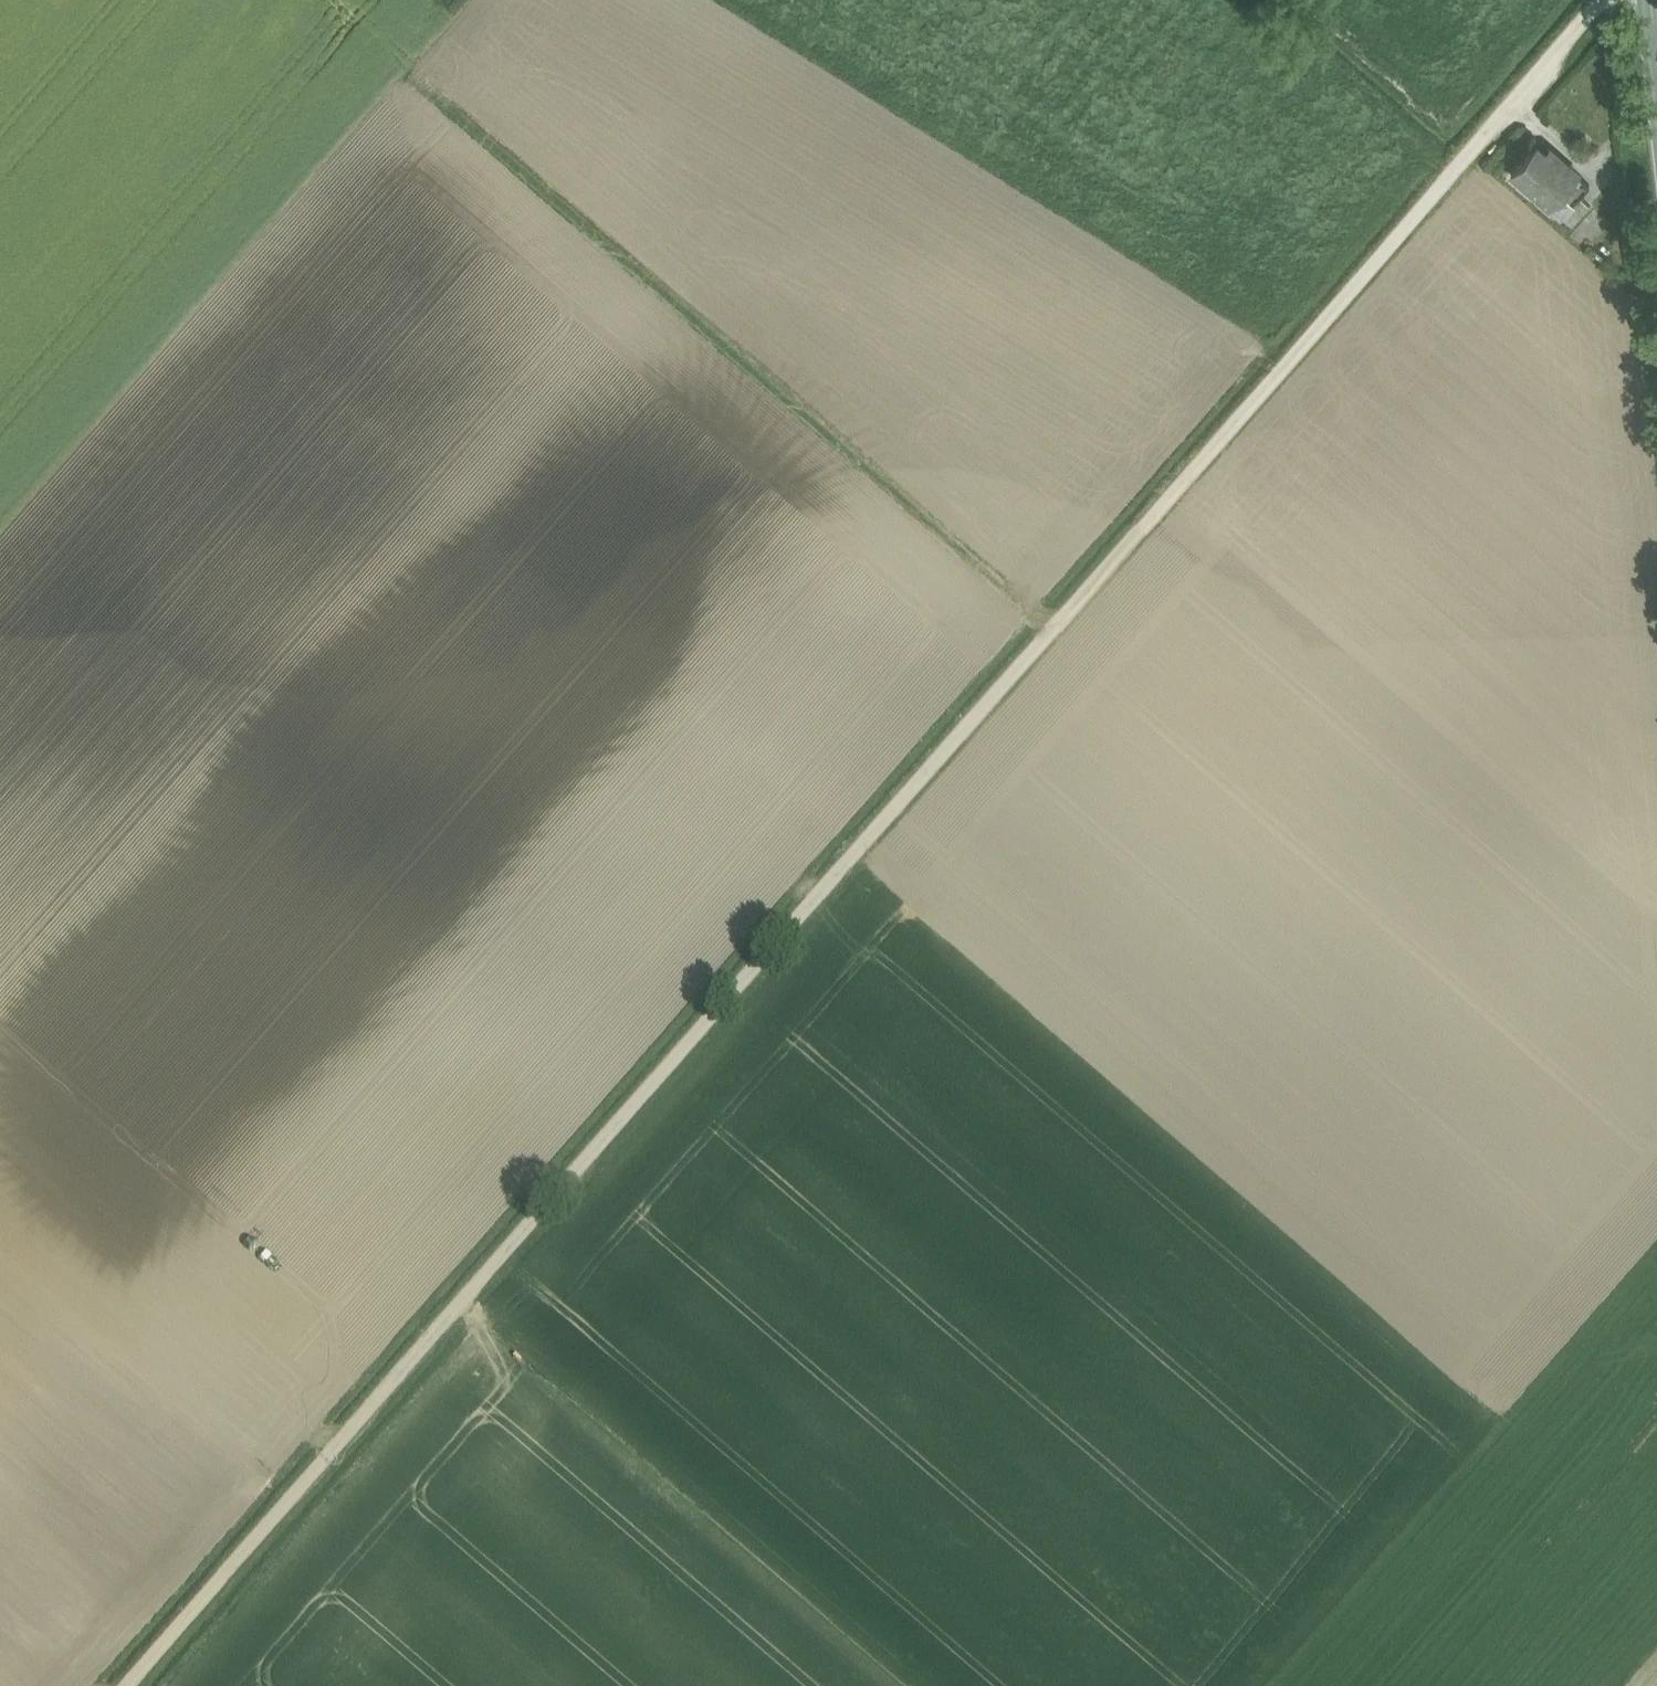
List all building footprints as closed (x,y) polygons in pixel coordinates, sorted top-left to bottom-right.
[(1568,172),(1535,145),(1513,171),(1545,199),(1557,185),(1568,172)] [(1573,200),(1561,214),(1572,224),(1590,204),(1580,195),(1586,188),(1568,172),(1557,185),(1573,200)] [(1573,200),(1557,185),(1545,199),(1561,214),(1573,200)]
